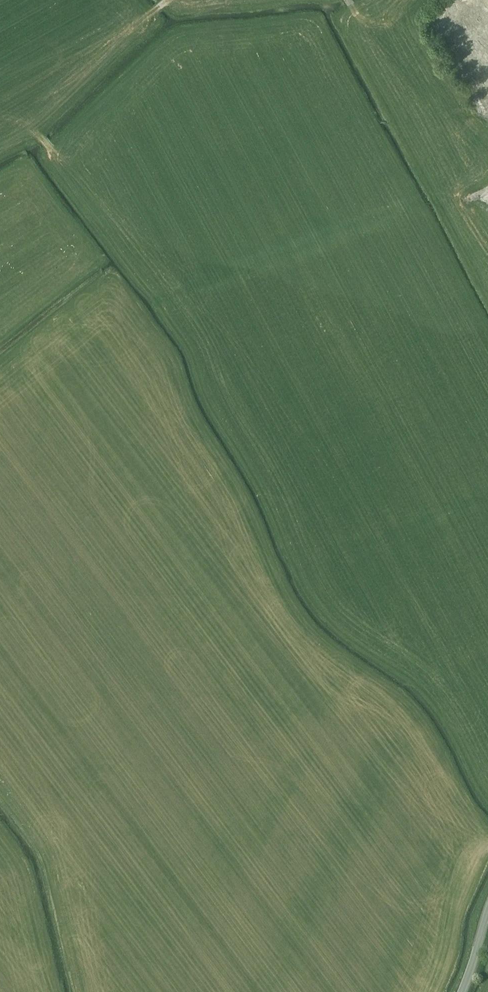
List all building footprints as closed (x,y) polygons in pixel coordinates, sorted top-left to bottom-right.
[(487,53),(487,33),(480,38),(487,53)]
